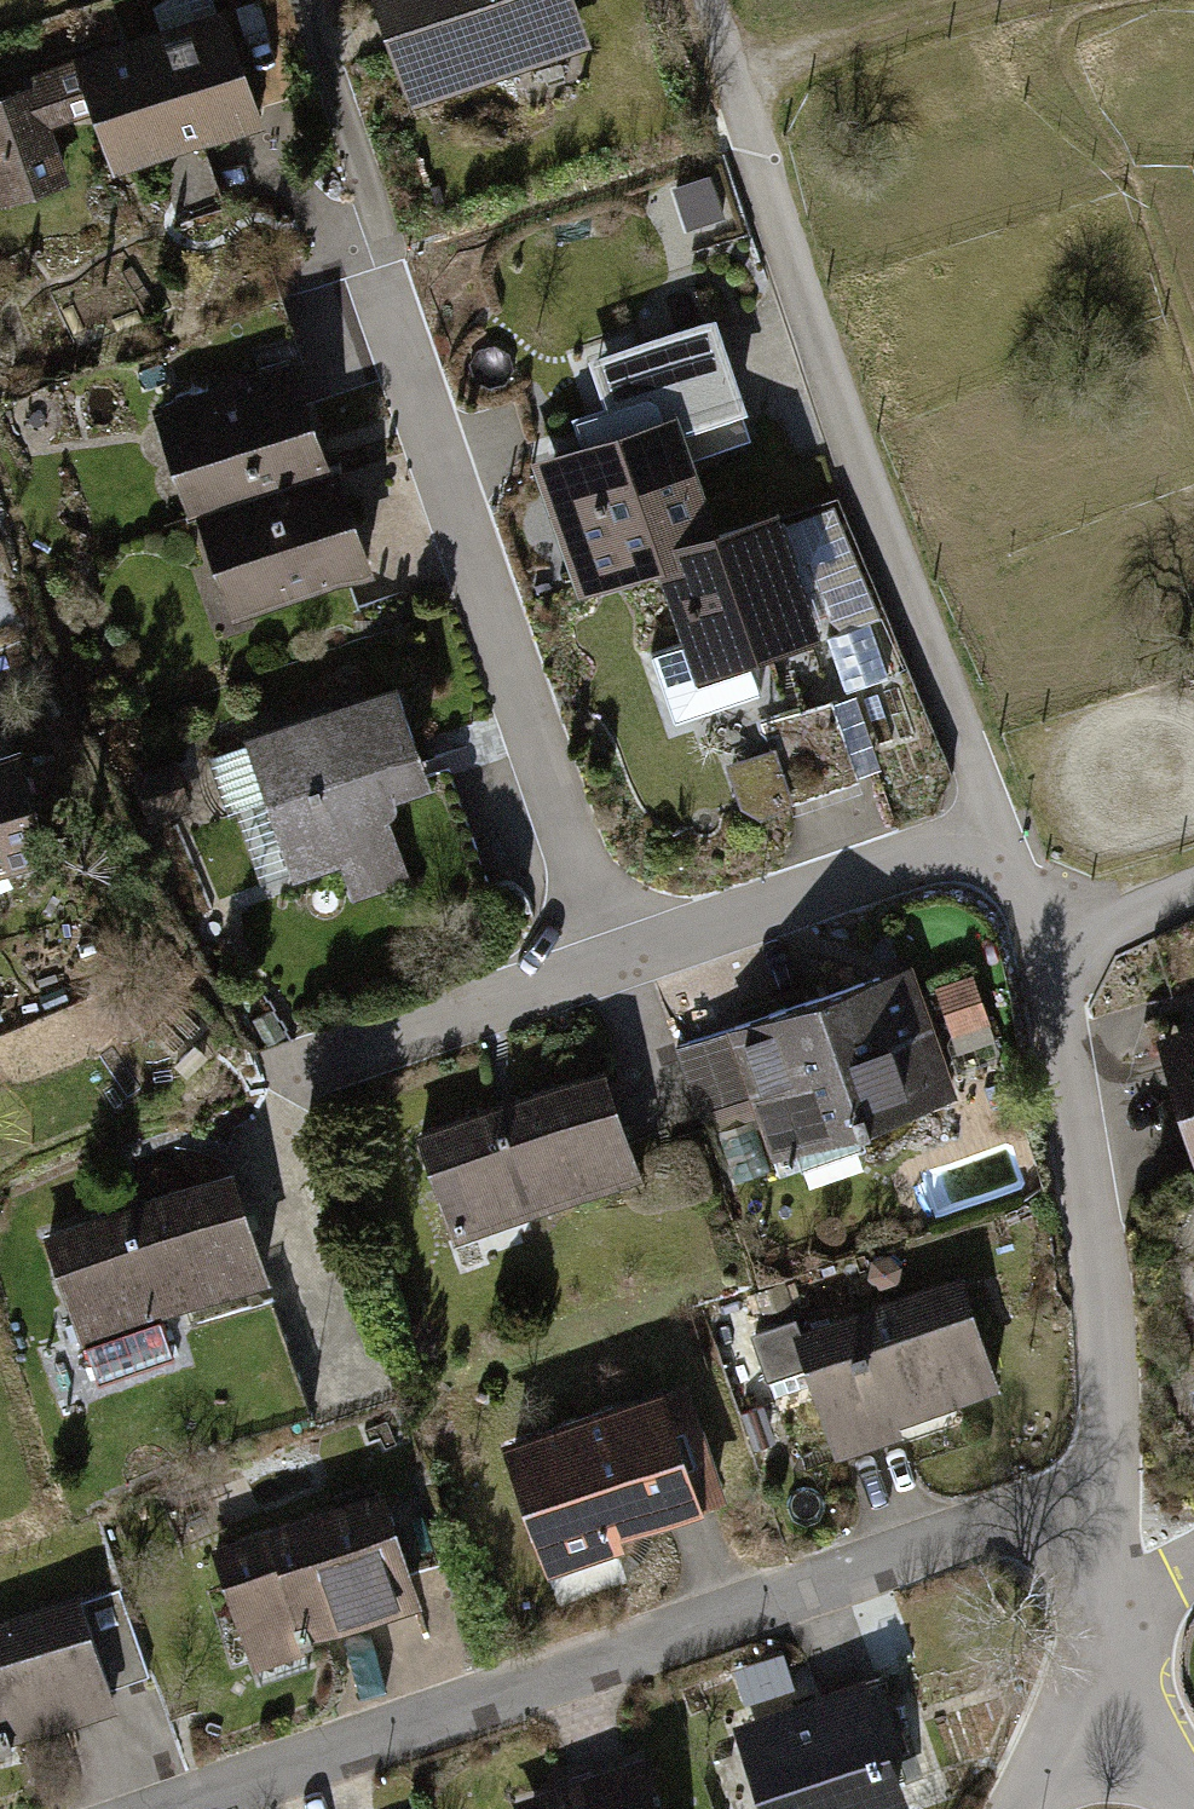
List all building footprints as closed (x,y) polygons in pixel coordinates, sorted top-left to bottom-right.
[(397,114),(523,75),(579,59),(561,0),(362,0),(397,114)] [(219,23),(70,69),(107,188),(256,141),(219,23)] [(35,94),(0,104),(0,203),(61,185),(35,94)] [(685,224),(723,218),(718,179),(679,184),(685,224)] [(186,532),(329,481),(289,369),(146,420),(186,532)] [(675,431),(532,471),(572,612),(667,586),(663,571),(710,558),(675,431)] [(226,643),(369,592),(329,481),(186,532),(226,643)] [(656,594),(678,657),(639,670),(655,717),(818,661),(774,534),(710,558),(663,571),(674,588),(656,594)] [(397,707),(244,750),(280,878),(327,865),(343,921),(410,902),(388,824),(427,814),(397,707)] [(0,788),(0,882),(37,874),(17,784),(0,788)] [(957,1033),(990,1024),(977,980),(944,989),(957,1033)] [(914,983),(728,1042),(769,1167),(954,1107),(914,983)] [(1154,1045),(1193,1175),(1193,1033),(1154,1045)] [(598,1086),(408,1143),(441,1253),(631,1197),(598,1086)] [(225,1190),(43,1248),(80,1362),(262,1304),(225,1190)] [(963,1295),(792,1348),(827,1462),(998,1409),(963,1295)] [(660,1404),(498,1458),(541,1586),(703,1531),(660,1404)] [(377,1512),(210,1563),(245,1675),(411,1624),(377,1512)] [(127,1585),(88,1596),(114,1686),(153,1675),(127,1585)] [(0,1639),(0,1760),(107,1726),(72,1616),(0,1639)] [(734,1741),(755,1808),(893,1808),(861,1703),(734,1741)] [(517,1808),(655,1808),(645,1774),(517,1808)]
